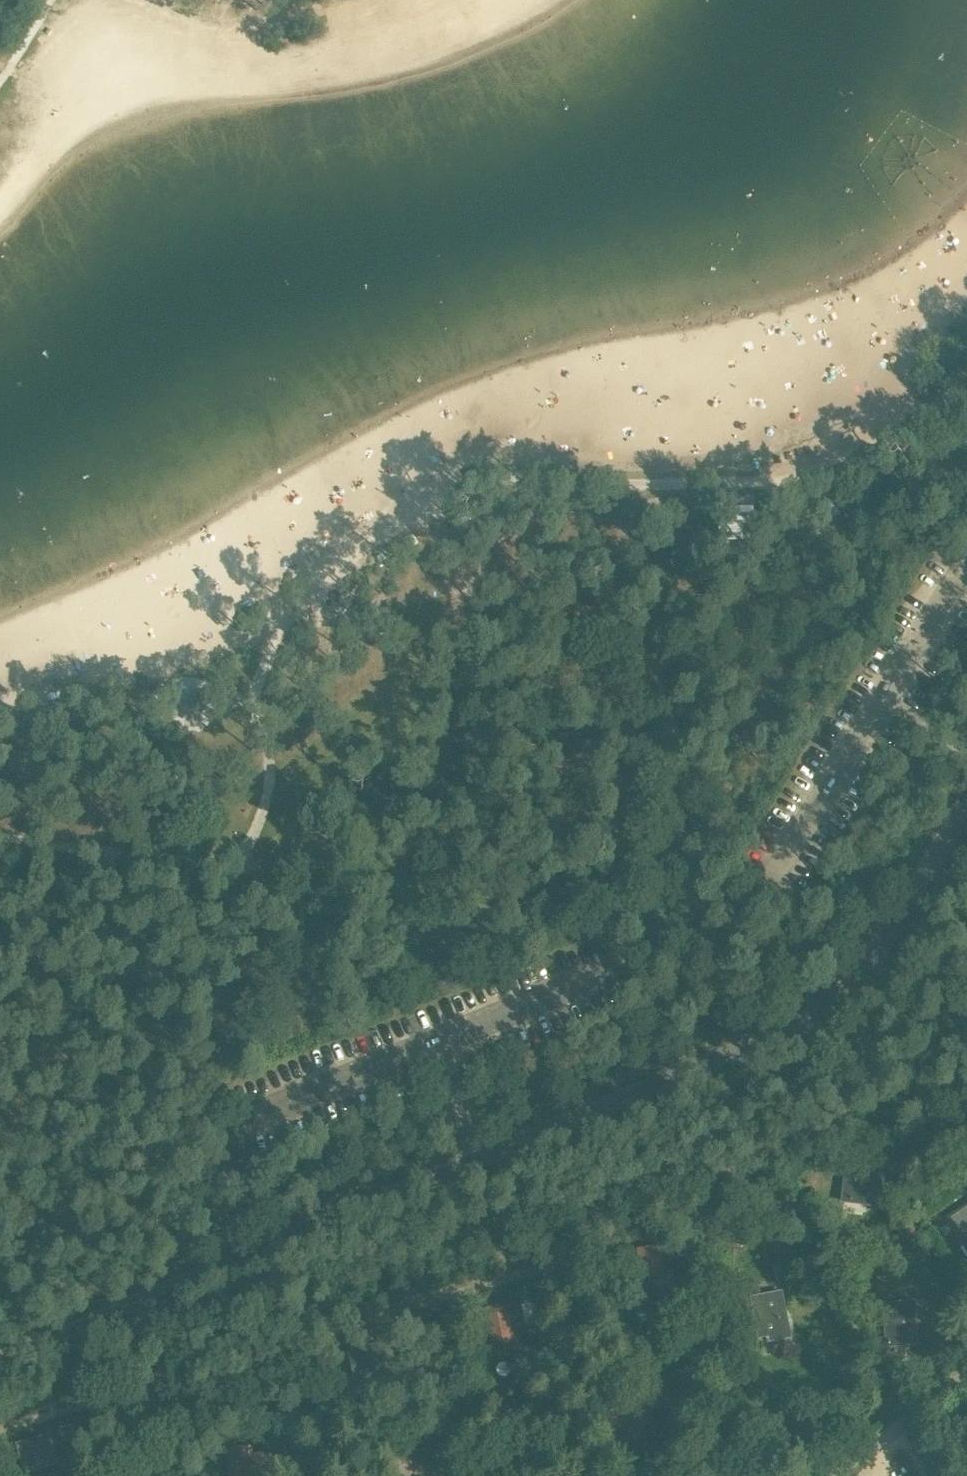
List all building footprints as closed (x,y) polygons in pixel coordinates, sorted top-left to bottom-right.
[(831,502),(814,512),(821,524),(838,514),(831,502)] [(751,515),(719,515),(719,539),(751,539),(751,515)] [(205,694),(180,688),(175,706),(201,712),(205,694)] [(880,1188),(881,1176),(853,1173),(849,1201),(874,1204),(876,1188),(880,1188)] [(951,1221),(965,1242),(966,1240),(966,1206),(956,1214),(958,1217),(951,1221)] [(640,1277),(659,1275),(657,1257),(661,1257),(660,1248),(637,1250),(640,1277)] [(686,1248),(681,1259),(690,1263),(695,1252),(686,1248)] [(774,1279),(782,1277),(779,1265),(772,1267),(774,1279)] [(868,1279),(862,1285),(870,1294),(877,1288),(868,1279)] [(758,1284),(741,1287),(745,1308),(759,1306),(765,1338),(788,1334),(780,1294),(760,1297),(758,1284)] [(887,1345),(915,1343),(912,1303),(883,1305),(887,1345)] [(512,1324),(509,1305),(483,1310),(485,1321),(488,1320),(492,1344),(490,1345),(492,1358),(518,1353),(515,1340),(511,1340),(508,1325),(512,1324)] [(379,1347),(350,1354),(356,1383),(385,1377),(379,1347)] [(732,1393),(724,1395),(728,1411),(736,1409),(732,1393)] [(57,1430),(61,1444),(73,1441),(70,1427),(57,1430)] [(49,1434),(15,1443),(24,1475),(58,1465),(49,1434)] [(249,1448),(227,1451),(230,1475),(240,1475),(267,1473),(264,1454),(250,1456),(249,1448)] [(71,1450),(61,1453),(64,1461),(74,1458),(71,1450)]
